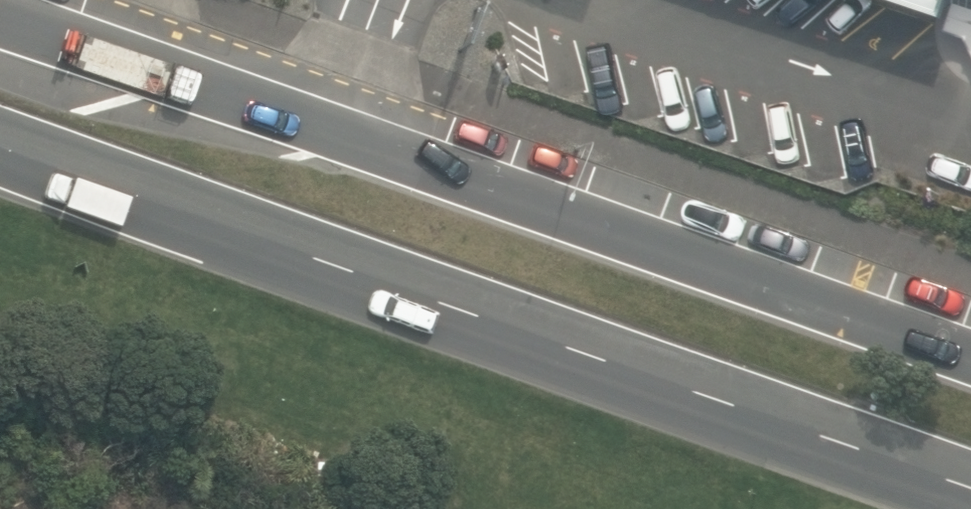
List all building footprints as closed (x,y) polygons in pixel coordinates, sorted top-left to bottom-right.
[(950,23),(965,0),(884,0),(950,23)]
